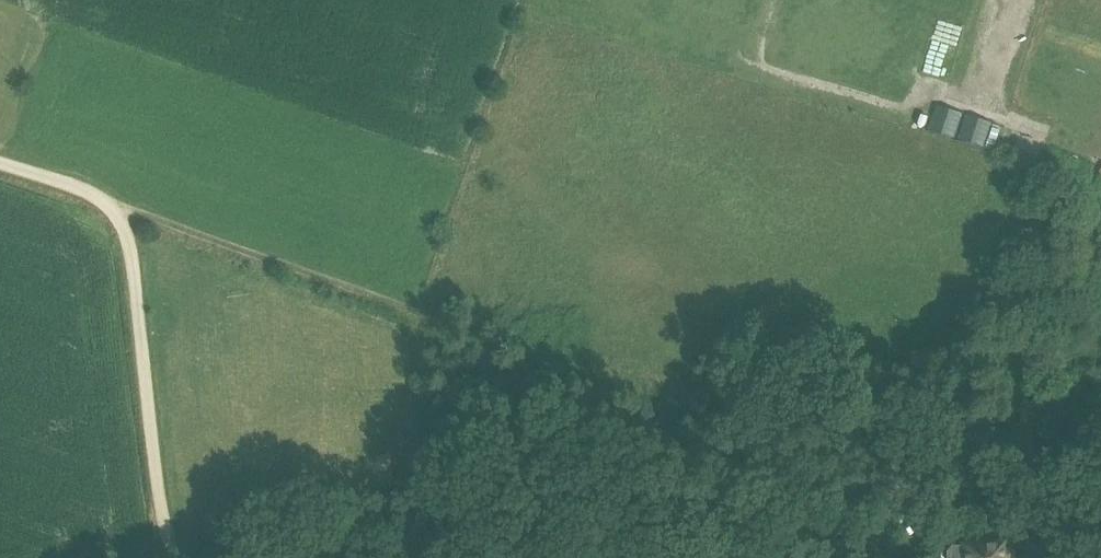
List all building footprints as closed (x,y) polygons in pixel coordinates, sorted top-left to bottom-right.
[(1003,544),(966,544),(966,547),(957,547),(954,550),(954,557),(1011,557),(1005,557),(1003,544)]
